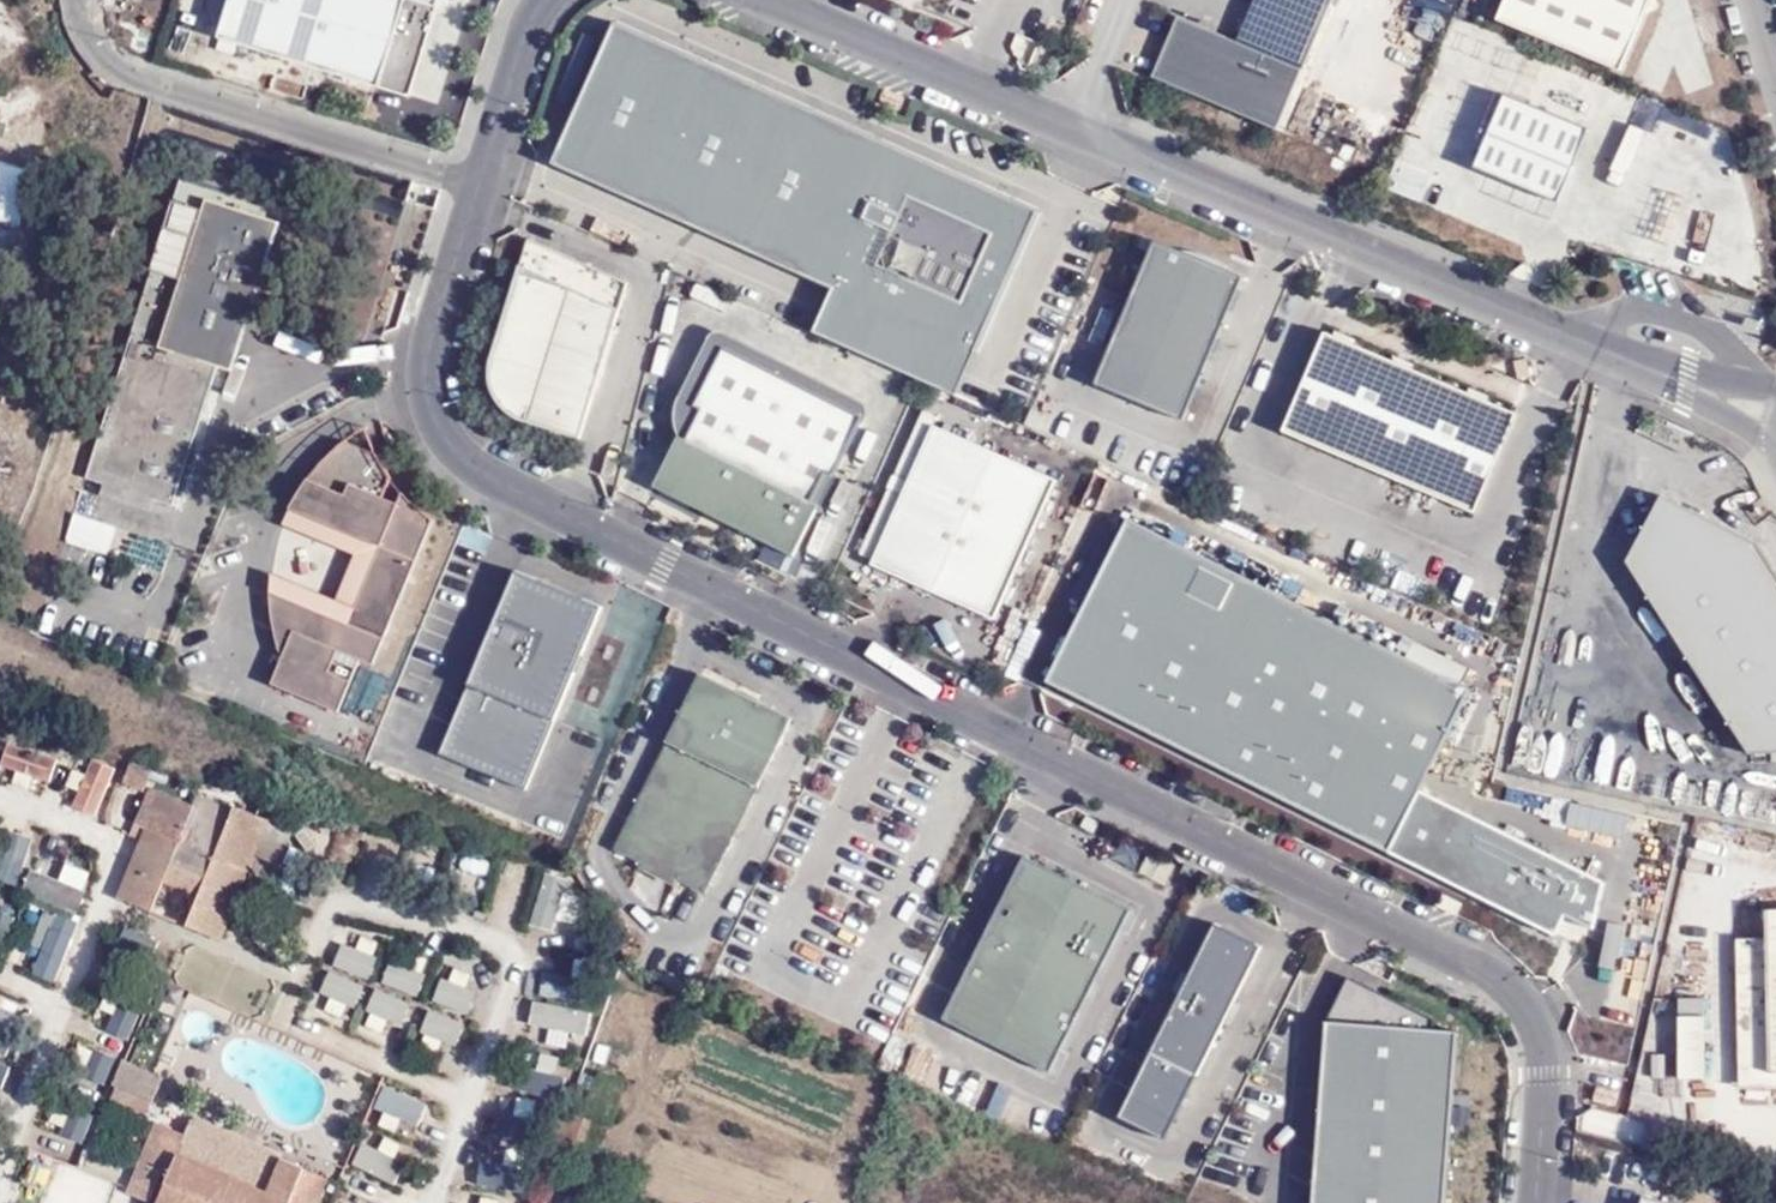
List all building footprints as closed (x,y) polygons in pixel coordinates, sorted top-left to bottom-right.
[(219,38),(372,85),(407,96),(436,0),(230,0),(219,38)] [(1332,0),(1255,0),(1238,42),(1303,70),(1332,0)] [(1498,20),(1621,71),(1650,0),(1506,0),(1498,20)] [(761,75),(617,13),(550,166),(837,289),(818,332),(917,374),(960,393),(965,380),(999,395),(1078,211),(761,75)] [(1277,129),(1303,70),(1238,42),(1178,17),(1153,77),(1277,129)] [(1560,203),(1590,130),(1506,95),(1476,168),(1538,194),(1560,203)] [(42,151),(52,107),(36,103),(26,147),(42,151)] [(1422,201),(1433,171),(1398,158),(1387,188),(1422,201)] [(20,222),(30,166),(0,161),(0,218),(20,222)] [(217,366),(231,371),(277,224),(263,219),(267,208),(178,181),(85,479),(102,484),(99,496),(152,513),(156,501),(173,506),(217,366)] [(18,274),(27,232),(0,226),(0,270),(18,274)] [(580,439),(628,283),(529,238),(491,363),(490,371),(489,377),(490,384),(492,389),(494,395),(498,401),(502,408),(507,412),(514,417),(520,420),(580,439)] [(1245,276),(1152,240),(1131,293),(1094,390),(1187,426),(1245,276)] [(865,405),(716,332),(677,408),(682,437),(658,489),(797,559),(866,423),(865,405)] [(1290,433),(1483,514),(1525,415),(1332,334),(1290,433)] [(284,656),(271,684),(344,715),(362,673),(366,663),(375,668),(437,524),(409,495),(386,462),(368,425),(315,480),(298,497),(281,529),(272,575),(273,622),(284,656)] [(1057,480),(934,425),(872,565),(995,619),(1057,480)] [(1663,498),(1626,562),(1748,757),(1775,756),(1775,573),(1758,542),(1663,498)] [(72,511),(63,543),(108,554),(116,523),(72,511)] [(1468,693),(1127,522),(1045,679),(1556,935),(1566,918),(1592,930),(1608,881),(1422,796),(1468,693)] [(599,606),(512,571),(442,747),(529,781),(599,606)] [(712,877),(798,703),(708,658),(621,832),(649,846),(651,847),(666,816),(698,832),(682,863),(684,864),(712,877)] [(48,776),(56,749),(0,734),(0,762),(48,776)] [(68,804),(98,814),(113,765),(82,756),(68,804)] [(128,762),(123,781),(145,786),(149,767),(128,762)] [(137,825),(147,829),(154,832),(169,796),(152,789),(137,825)] [(199,794),(194,806),(231,822),(236,809),(199,794)] [(154,832),(147,829),(119,899),(152,913),(165,882),(200,897),(187,927),(220,941),(256,855),(270,821),(236,807),(236,809),(231,822),(194,806),(169,796),(154,832)] [(682,863),(698,832),(666,816),(651,847),(649,846),(646,852),(681,869),(684,864),(682,863)] [(270,821),(256,855),(279,865),(295,826),(272,817),(270,821)] [(34,836),(11,826),(0,852),(0,876),(77,909),(86,889),(23,862),(34,836)] [(1139,912),(1030,858),(949,1020),(1058,1074),(1139,912)] [(565,925),(575,876),(545,871),(536,919),(565,925)] [(295,872),(289,872),(283,875),(279,879),(277,885),(277,891),(280,897),(284,901),(289,904),(295,904),(301,903),(305,898),(309,894),(310,888),(308,882),(305,877),(300,873),(295,872)] [(27,974),(59,982),(76,916),(43,908),(27,974)] [(1766,909),(1766,942),(1737,941),(1737,993),(1736,1089),(1775,1090),(1775,910),(1766,909)] [(1261,952),(1215,929),(1122,1120),(1169,1143),(1261,952)] [(368,976),(377,953),(348,942),(339,965),(368,976)] [(391,958),(382,981),(416,994),(425,971),(391,958)] [(450,965),(437,1000),(465,1010),(478,974),(450,965)] [(347,1019),(361,983),(331,972),(317,1007),(347,1019)] [(592,998),(593,977),(541,974),(540,996),(592,998)] [(1435,1019),(1349,976),(1333,1023),(1433,1031),(1435,1019)] [(383,988),(372,1011),(400,1024),(411,1001),(383,988)] [(132,1038),(140,998),(115,993),(107,1033),(132,1038)] [(22,1017),(1,1009),(5,999),(0,997),(0,1074),(22,1017)] [(529,1023),(587,1036),(593,1011),(535,998),(529,1023)] [(430,1007),(420,1029),(455,1044),(465,1022),(430,1007)] [(1679,1076),(1708,1076),(1707,1012),(1678,1012),(1679,1076)] [(1333,1023),(1318,1202),(1445,1202),(1459,1033),(1433,1031),(1333,1023)] [(105,1083),(115,1053),(93,1046),(83,1075),(105,1083)] [(558,1095),(562,1061),(516,1055),(512,1089),(558,1095)] [(113,1085),(151,1102),(162,1077),(123,1061),(113,1085)] [(92,1112),(102,1085),(80,1077),(70,1104),(92,1112)] [(418,1125),(428,1102),(384,1083),(374,1105),(418,1125)] [(145,1116),(151,1102),(113,1085),(107,1099),(145,1116)] [(534,1117),(537,1099),(517,1096),(514,1114),(534,1117)] [(63,1109),(60,1136),(87,1139),(90,1112),(63,1109)] [(498,1117),(495,1134),(522,1139),(526,1123),(498,1117)] [(307,1169),(192,1119),(186,1134),(170,1173),(142,1162),(140,1162),(127,1193),(151,1202),(292,1202),(294,1198),(307,1169)] [(142,1162),(170,1173),(186,1134),(159,1123),(142,1162)] [(363,1141),(351,1162),(393,1184),(405,1163),(363,1141)] [(514,1189),(521,1148),(506,1145),(503,1164),(481,1160),(478,1184),(514,1189)] [(120,1160),(88,1151),(84,1168),(58,1161),(46,1202),(108,1202),(120,1160)] [(307,1169),(294,1198),(307,1202),(319,1202),(330,1178),(307,1169)] [(509,1201),(473,1194),(472,1202),(508,1202),(509,1201)] [(600,1195),(597,1202),(617,1202),(618,1201),(600,1195)]
